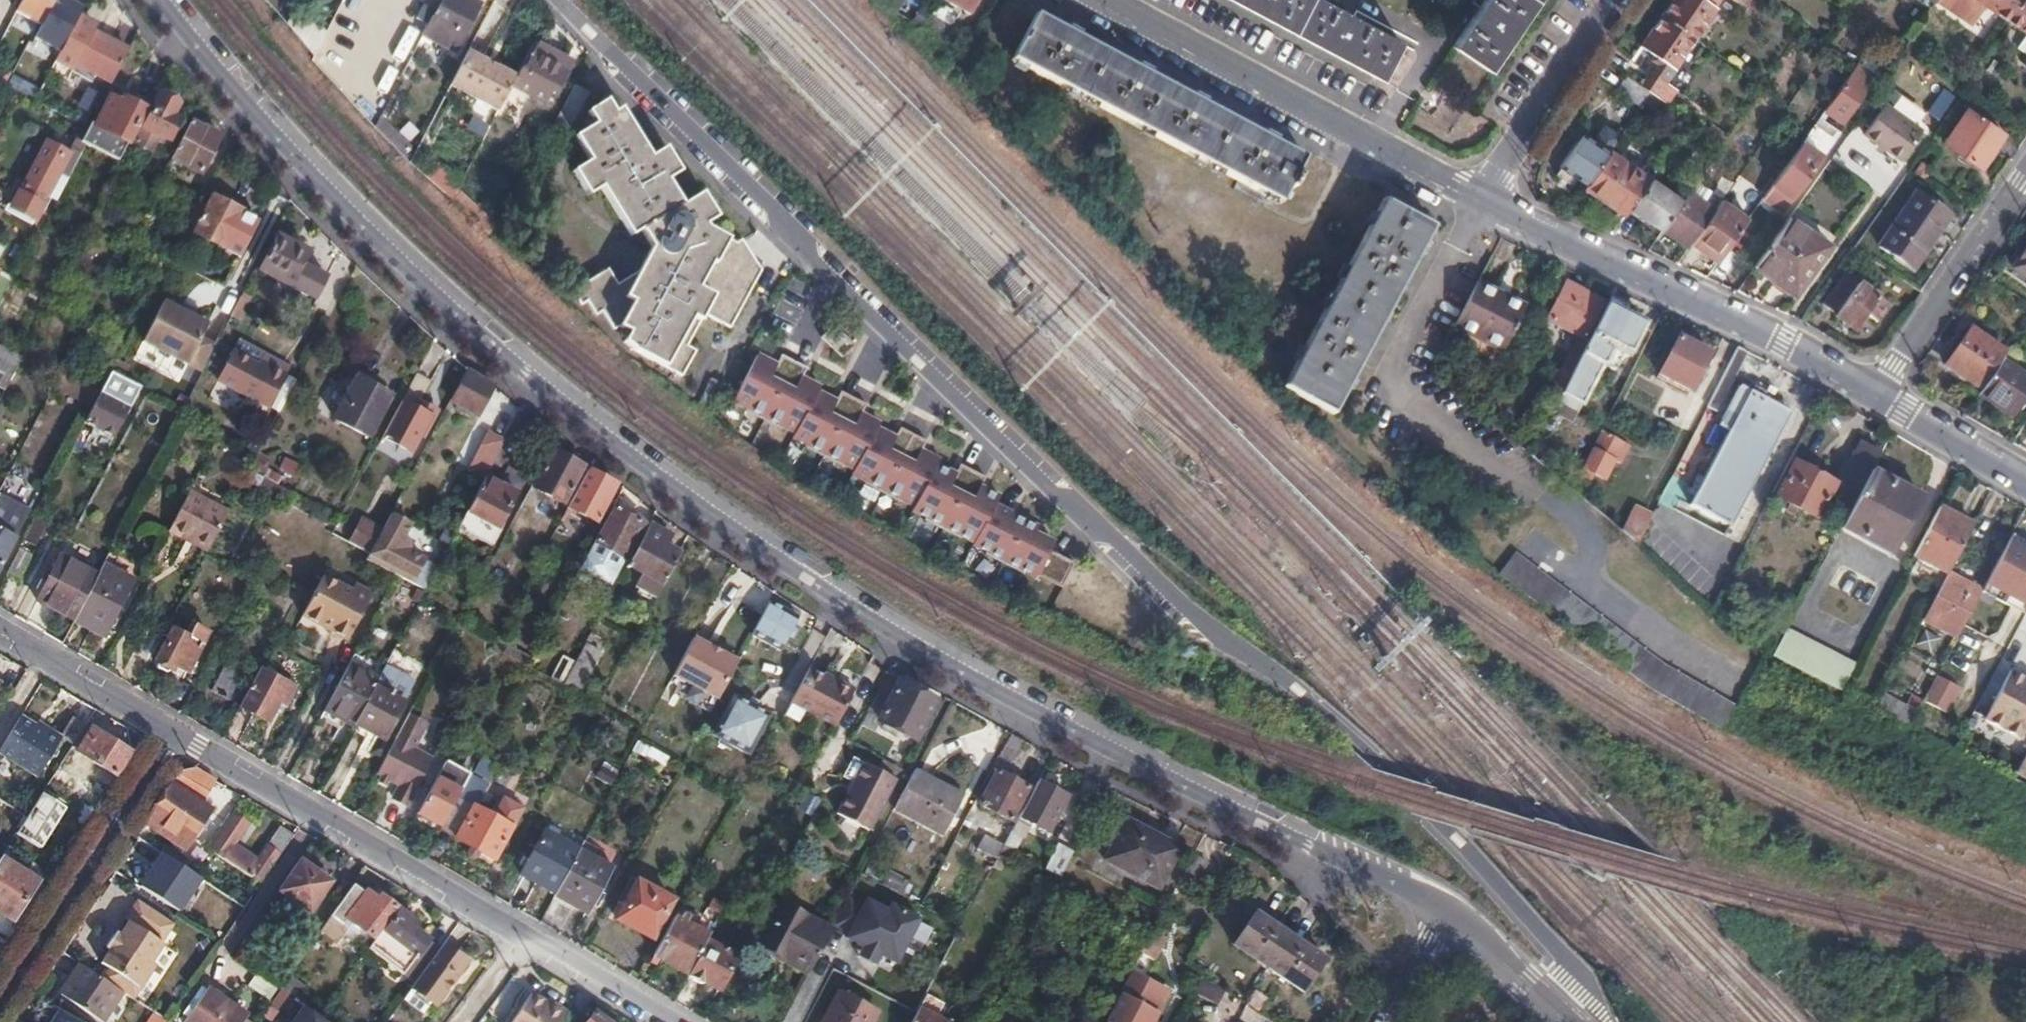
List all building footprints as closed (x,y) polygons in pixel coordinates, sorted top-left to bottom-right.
[(54,0),(23,0),(17,12),(42,24),(54,0)] [(78,17),(82,8),(70,2),(71,0),(54,0),(42,24),(35,38),(60,51),(78,17)] [(422,35),(455,53),(480,4),(472,0),(444,0),(434,18),(431,17),(422,35)] [(970,14),(977,0),(944,0),(970,14)] [(1269,19),(1309,39),(1381,78),(1400,42),(1353,16),(1323,0),(1234,0),(1269,19)] [(1466,27),(1452,46),(1488,70),(1497,57),(1536,0),(1485,0),(1466,27)] [(1662,13),(1695,36),(1719,0),(1671,0),(1662,13)] [(1972,24),(1986,4),(2007,19),(2019,0),(1936,0),(1972,24)] [(2007,19),(2023,30),(2025,32),(2025,0),(2019,0),(2007,19)] [(293,10),(285,26),(293,35),(302,18),(293,10)] [(1657,63),(1641,85),(1650,91),(1668,103),(1678,89),(1665,80),(1695,36),(1662,13),(1640,45),(1653,54),(1660,58),(1657,63)] [(1035,16),(1014,58),(1135,124),(1200,158),(1281,202),(1303,159),(1208,109),(1084,43),(1035,16)] [(75,66),(111,84),(127,51),(92,33),(96,26),(78,17),(60,51),(55,61),(73,70),(75,66)] [(930,18),(923,30),(946,44),(953,31),(930,18)] [(2023,30),(2016,40),(2025,47),(2025,32),(2023,30)] [(524,59),(476,35),(475,37),(459,69),(506,93),(509,87),(519,69),(524,59)] [(560,68),(565,60),(536,44),(531,53),(528,51),(524,59),(519,69),(522,71),(558,90),(567,73),(560,68)] [(1863,53),(1857,63),(1871,73),(1878,63),(1863,53)] [(1660,58),(1653,54),(1651,58),(1657,63),(1660,58)] [(572,64),(565,60),(560,68),(567,73),(572,64)] [(1857,63),(1855,66),(1825,108),(1832,113),(1841,120),(1873,75),(1871,73),(1857,63)] [(1641,85),(1626,74),(1615,89),(1639,106),(1650,91),(1641,85)] [(8,77),(5,88),(34,97),(37,86),(8,77)] [(582,101),(569,94),(541,147),(555,154),(582,101)] [(158,97),(135,144),(152,153),(159,138),(168,142),(179,121),(171,117),(176,106),(158,97)] [(714,265),(728,240),(705,227),(717,218),(701,194),(683,205),(666,180),(680,172),(665,148),(650,156),(621,109),(615,112),(607,100),(587,112),(595,125),(575,136),(590,161),(573,171),(587,195),(600,187),(631,237),(641,230),(652,248),(639,272),(618,285),(608,268),(572,292),(581,305),(586,302),(596,316),(602,312),(614,329),(619,326),(629,332),(623,341),(636,352),(681,376),(695,350),(687,346),(705,314),(730,328),(752,287),(714,265)] [(1883,100),(1861,130),(1898,157),(1920,127),(1883,100)] [(93,129),(89,127),(81,142),(85,145),(118,162),(146,110),(127,101),(122,110),(107,103),(93,129)] [(1832,113),(1825,108),(1820,115),(1827,120),(1832,113)] [(1967,109),(1945,141),(1981,166),(2003,134),(1967,109)] [(1820,115),(1816,121),(1830,131),(1835,125),(1827,120),(1820,115)] [(190,122),(171,158),(200,173),(218,136),(190,122)] [(1574,176),(1585,184),(1608,151),(1618,136),(1603,125),(1592,140),(1583,134),(1561,167),(1563,168),(1574,176)] [(1802,141),(1763,196),(1781,209),(1820,154),(1802,141)] [(60,170),(70,175),(77,160),(45,144),(20,194),(18,193),(10,209),(34,222),(41,208),(60,170)] [(1585,184),(1583,186),(1625,215),(1630,208),(1650,179),(1608,151),(1585,184)] [(70,175),(63,187),(77,195),(92,166),(78,159),(77,160),(70,175)] [(1920,161),(1913,171),(1924,179),(1931,169),(1920,161)] [(1569,183),(1574,176),(1563,168),(1558,175),(1569,183)] [(1630,208),(1661,229),(1681,201),(1650,179),(1630,208)] [(187,223),(200,197),(187,190),(174,216),(187,223)] [(1681,201),(1661,229),(1687,247),(1690,243),(1714,209),(1688,191),(1681,201)] [(1916,193),(1881,245),(1912,267),(1949,216),(1916,193)] [(211,197),(191,235),(239,259),(258,221),(211,197)] [(1722,197),(1714,209),(1690,243),(1703,253),(1706,249),(1719,259),(1748,216),(1722,197)] [(1327,310),(1285,388),(1333,413),(1393,297),(1431,227),(1384,202),(1327,310)] [(1788,215),(1754,265),(1793,291),(1827,243),(1788,215)] [(278,238),(260,274),(313,301),(324,279),(300,267),(307,253),(278,238)] [(735,244),(728,240),(714,265),(752,287),(759,273),(741,242),(735,244)] [(1711,258),(1716,263),(1719,259),(1706,249),(1703,253),(1711,258)] [(2013,268),(2025,277),(2025,249),(2013,268)] [(1848,275),(1827,304),(1840,313),(1837,316),(1855,328),(1865,313),(1877,321),(1888,304),(1848,275)] [(1526,307),(1478,282),(1455,325),(1504,350),(1526,307)] [(1566,282),(1562,291),(1567,293),(1571,285),(1566,282)] [(1567,293),(1562,291),(1549,318),(1584,336),(1602,300),(1571,285),(1567,293)] [(235,307),(246,312),(250,303),(240,297),(235,307)] [(164,301),(143,341),(202,372),(204,367),(216,345),(201,338),(208,324),(164,301)] [(1563,391),(1555,406),(1574,415),(1602,360),(1605,362),(1616,341),(1630,347),(1642,323),(1606,305),(1587,342),(1563,391)] [(235,307),(231,316),(241,321),(246,312),(235,307)] [(833,326),(822,338),(842,358),(854,345),(833,326)] [(1981,388),(2003,356),(2006,351),(1972,327),(1946,364),(1981,388)] [(1679,337),(1659,375),(1690,391),(1710,353),(1679,337)] [(1553,386),(1563,391),(1587,342),(1578,338),(1553,386)] [(3,391),(19,361),(0,352),(0,390),(3,391)] [(233,352),(218,381),(266,407),(284,371),(259,357),(256,363),(233,352)] [(117,356),(110,370),(119,374),(125,361),(117,356)] [(758,356),(732,405),(783,424),(781,428),(840,459),(839,462),(899,493),(897,497),(957,528),(955,532),(1019,565),(1021,561),(1045,574),(1057,550),(1034,537),(1037,531),(994,509),(999,499),(980,489),(985,480),(959,467),(955,476),(938,467),(940,463),(921,453),(925,444),(900,431),(896,439),(879,430),(881,426),(861,416),(866,408),(840,395),(836,403),(819,394),(821,390),(802,380),(806,371),(781,358),(777,366),(758,356)] [(1977,394),(2010,417),(2025,393),(2025,372),(2003,356),(1981,388),(1977,394)] [(491,385),(465,371),(449,401),(456,405),(454,410),(466,416),(468,411),(476,415),(490,387),(491,385)] [(141,387),(112,372),(87,422),(102,430),(116,437),(141,387)] [(401,403),(382,439),(411,454),(430,418),(434,411),(420,403),(431,383),(416,375),(401,403)] [(1723,376),(1707,406),(1719,412),(1734,382),(1723,376)] [(347,383),(336,377),(321,406),(332,412),(347,383)] [(357,379),(335,422),(368,439),(390,397),(357,379)] [(1729,432),(1691,505),(1729,525),(1744,496),(1788,412),(1741,387),(1721,427),(1729,432)] [(476,425),(504,438),(518,406),(490,394),(476,425)] [(116,437),(102,430),(95,443),(109,451),(116,437)] [(1603,430),(1577,481),(1588,487),(1595,474),(1604,478),(1614,460),(1620,463),(1629,445),(1603,430)] [(503,442),(487,434),(473,461),(489,469),(502,445),(503,442)] [(1871,471),(1880,453),(1860,443),(1839,482),(1844,484),(1833,505),(1848,513),(1871,471)] [(553,453),(534,490),(563,504),(581,469),(581,467),(553,453)] [(278,474),(296,478),(299,462),(281,458),(278,474)] [(1797,460),(1778,498),(1816,518),(1836,481),(1797,460)] [(586,469),(566,508),(592,522),(597,511),(602,513),(610,498),(607,496),(613,485),(586,469)] [(1848,513),(1838,531),(1889,556),(1920,497),(1871,471),(1848,513)] [(245,480),(291,505),(296,496),(249,472),(245,480)] [(484,479),(465,515),(496,531),(516,495),(484,479)] [(1688,508),(1692,486),(1667,481),(1662,503),(1688,508)] [(189,492),(168,533),(186,543),(188,538),(209,550),(228,512),(189,492)] [(14,541),(26,515),(0,501),(0,568),(14,541)] [(1973,524),(1939,507),(1914,556),(1947,574),(1973,524)] [(644,525),(612,509),(593,543),(626,560),(644,525)] [(1635,509),(1624,531),(1638,544),(1651,518),(1635,509)] [(381,531),(369,555),(366,561),(391,573),(398,561),(393,558),(410,526),(389,515),(381,531)] [(361,521),(349,544),(369,555),(381,531),(361,521)] [(635,589),(655,599),(679,554),(665,547),(670,537),(649,526),(627,567),(642,575),(635,589)] [(2012,534),(2005,548),(1981,591),(2025,614),(2025,612),(2025,541),(2012,534)] [(186,543),(207,554),(209,550),(188,538),(186,543)] [(21,552),(8,576),(18,581),(30,557),(21,552)] [(1516,552),(1499,574),(1556,618),(1613,661),(1633,676),(1664,697),(1720,728),(1733,704),(1651,656),(1626,637),(1560,587),(1516,552)] [(38,601),(74,620),(95,576),(60,559),(38,601)] [(413,586),(426,592),(429,586),(438,567),(427,561),(413,586)] [(582,564),(571,586),(583,592),(595,570),(582,564)] [(74,620),(73,621),(103,636),(131,582),(101,565),(95,576),(74,620)] [(1947,574),(1923,619),(1957,638),(1981,592),(1947,574)] [(324,579),(303,618),(349,642),(373,597),(353,587),(350,593),(324,579)] [(769,602),(751,635),(781,651),(799,617),(769,602)] [(1787,628),(1773,655),(1843,691),(1857,664),(1787,628)] [(172,632),(156,663),(159,665),(157,667),(167,673),(168,670),(173,672),(175,668),(186,673),(207,635),(195,629),(189,640),(172,632)] [(501,633),(497,640),(508,646),(509,646),(512,640),(501,633)] [(707,645),(692,637),(672,675),(717,699),(724,687),(737,662),(722,654),(707,645)] [(709,641),(707,645),(722,654),(725,650),(709,641)] [(563,687),(578,695),(599,653),(586,645),(577,662),(563,687)] [(509,646),(508,646),(503,655),(527,668),(532,659),(509,646)] [(565,656),(552,680),(563,687),(577,662),(565,656)] [(226,663),(211,692),(229,701),(244,672),(226,663)] [(348,667),(326,710),(354,725),(374,688),(377,683),(348,667)] [(374,688),(354,725),(383,741),(384,741),(415,683),(414,683),(385,668),(377,683),(374,688)] [(809,669),(790,703),(834,727),(853,689),(834,679),(832,682),(809,669)] [(1985,718),(2021,736),(2025,726),(2025,677),(2010,669),(1985,718)] [(259,670),(240,707),(268,722),(278,704),(285,708),(295,689),(259,670)] [(897,680),(896,680),(886,675),(867,712),(865,715),(876,721),(916,742),(938,700),(897,680)] [(1937,675),(1925,699),(1947,710),(1959,687),(1937,675)] [(1883,694),(1876,708),(1898,719),(1905,705),(1883,694)] [(732,697),(711,737),(748,755),(768,716),(732,697)] [(3,744),(44,769),(68,731),(52,721),(50,725),(25,710),(3,744)] [(414,733),(420,722),(408,716),(378,774),(383,776),(389,779),(400,786),(393,799),(407,806),(431,760),(412,750),(419,736),(414,733)] [(425,725),(420,722),(414,733),(419,736),(425,725)] [(91,729),(84,724),(71,745),(78,750),(91,729)] [(78,750),(117,775),(131,754),(91,729),(78,750)] [(1009,734),(998,757),(1011,763),(1022,741),(1009,734)] [(637,741),(633,750),(663,764),(667,755),(637,741)] [(2016,772),(2025,777),(2025,754),(2016,772)] [(896,779),(864,762),(838,813),(869,830),(896,779)] [(58,766),(43,790),(57,799),(72,776),(58,766)] [(180,770),(146,823),(183,847),(208,807),(200,801),(214,779),(195,768),(180,770)] [(995,772),(978,804),(1010,820),(1027,788),(995,772)] [(2016,772),(2013,777),(2025,784),(2025,777),(2016,772)] [(913,773),(894,809),(942,833),(961,798),(913,773)] [(389,779),(383,776),(380,782),(386,785),(389,779)] [(460,795),(443,826),(458,833),(454,839),(494,860),(511,827),(467,805),(479,782),(470,776),(460,795)] [(437,780),(418,815),(439,826),(458,791),(437,780)] [(1067,797),(1038,782),(1019,817),(1048,832),(1067,797)] [(209,848),(261,882),(291,838),(277,830),(255,862),(230,846),(246,823),(231,813),(209,848)] [(1126,820),(1105,860),(1140,879),(1142,875),(1160,885),(1179,848),(1126,820)] [(9,844),(33,860),(42,846),(18,830),(9,844)] [(556,893),(579,849),(544,831),(521,875),(556,893)] [(1004,846),(1014,851),(1021,837),(1012,832),(1004,846)] [(997,860),(1003,848),(1004,847),(984,836),(977,849),(997,860)] [(114,871),(177,916),(200,883),(138,838),(114,871)] [(1058,845),(1045,870),(1060,879),(1073,853),(1058,845)] [(997,860),(993,867),(1001,872),(1011,852),(1003,848),(997,860)] [(556,893),(554,896),(589,916),(614,868),(581,851),(579,849),(556,893)] [(12,918),(36,881),(0,858),(0,911),(12,918)] [(331,880),(300,858),(278,890),(309,912),(331,880)] [(625,907),(617,921),(650,940),(670,903),(670,900),(631,880),(619,904),(625,907)] [(354,885),(333,916),(343,923),(346,919),(371,937),(393,904),(378,893),(375,896),(365,889),(363,891),(354,885)] [(849,896),(835,923),(850,931),(847,936),(864,945),(861,949),(877,957),(880,953),(896,962),(919,918),(891,903),(888,909),(867,898),(864,904),(849,896)] [(710,909),(721,915),(726,905),(715,899),(710,909)] [(103,978),(120,989),(134,999),(156,965),(151,961),(176,924),(139,900),(126,919),(130,921),(121,935),(111,949),(102,963),(110,968),(103,978)] [(791,966),(807,975),(831,930),(783,905),(761,947),(792,964),(791,966)] [(371,950),(414,983),(440,948),(414,928),(418,922),(400,910),(371,950)] [(675,917),(653,957),(688,977),(689,975),(707,941),(710,935),(686,923),(689,917),(683,913),(679,920),(675,917)] [(1235,946),(1268,968),(1303,991),(1323,960),(1289,937),(1256,914),(1235,946)] [(1155,931),(1149,941),(1132,975),(1141,980),(1152,960),(1156,960),(1167,938),(1155,931)] [(111,949),(121,935),(116,932),(106,946),(111,949)] [(707,941),(689,975),(691,976),(692,978),(695,981),(698,983),(702,984),(704,983),(706,983),(721,991),(738,957),(707,941)] [(467,962),(443,944),(440,948),(414,983),(409,990),(433,1007),(467,962)] [(103,978),(78,962),(58,992),(99,1020),(120,989),(103,978)] [(248,986),(271,1002),(280,990),(256,973),(248,986)] [(284,985),(293,991),(296,994),(304,983),(292,974),(284,985)] [(1132,975),(1125,987),(1135,993),(1141,980),(1132,975)] [(1201,979),(1193,994),(1214,1005),(1222,991),(1201,979)] [(271,1002),(270,1004),(264,1013),(272,1019),(278,1010),(279,1010),(293,991),(284,985),(280,990),(271,1002)] [(185,1021),(242,1021),(247,1014),(209,988),(185,1021)] [(505,1021),(553,1021),(559,1014),(528,991),(505,1021)] [(824,1021),(873,1021),(878,1012),(839,992),(824,1021)] [(1107,1021),(1153,1021),(1157,1014),(1121,995),(1107,1021)] [(292,1021),(325,1021),(304,1006),(292,1021)] [(44,1021),(77,1021),(54,1007),(44,1021)] [(912,1021),(945,1021),(919,1009),(912,1021)] [(586,1021),(610,1021),(594,1011),(586,1021)]
